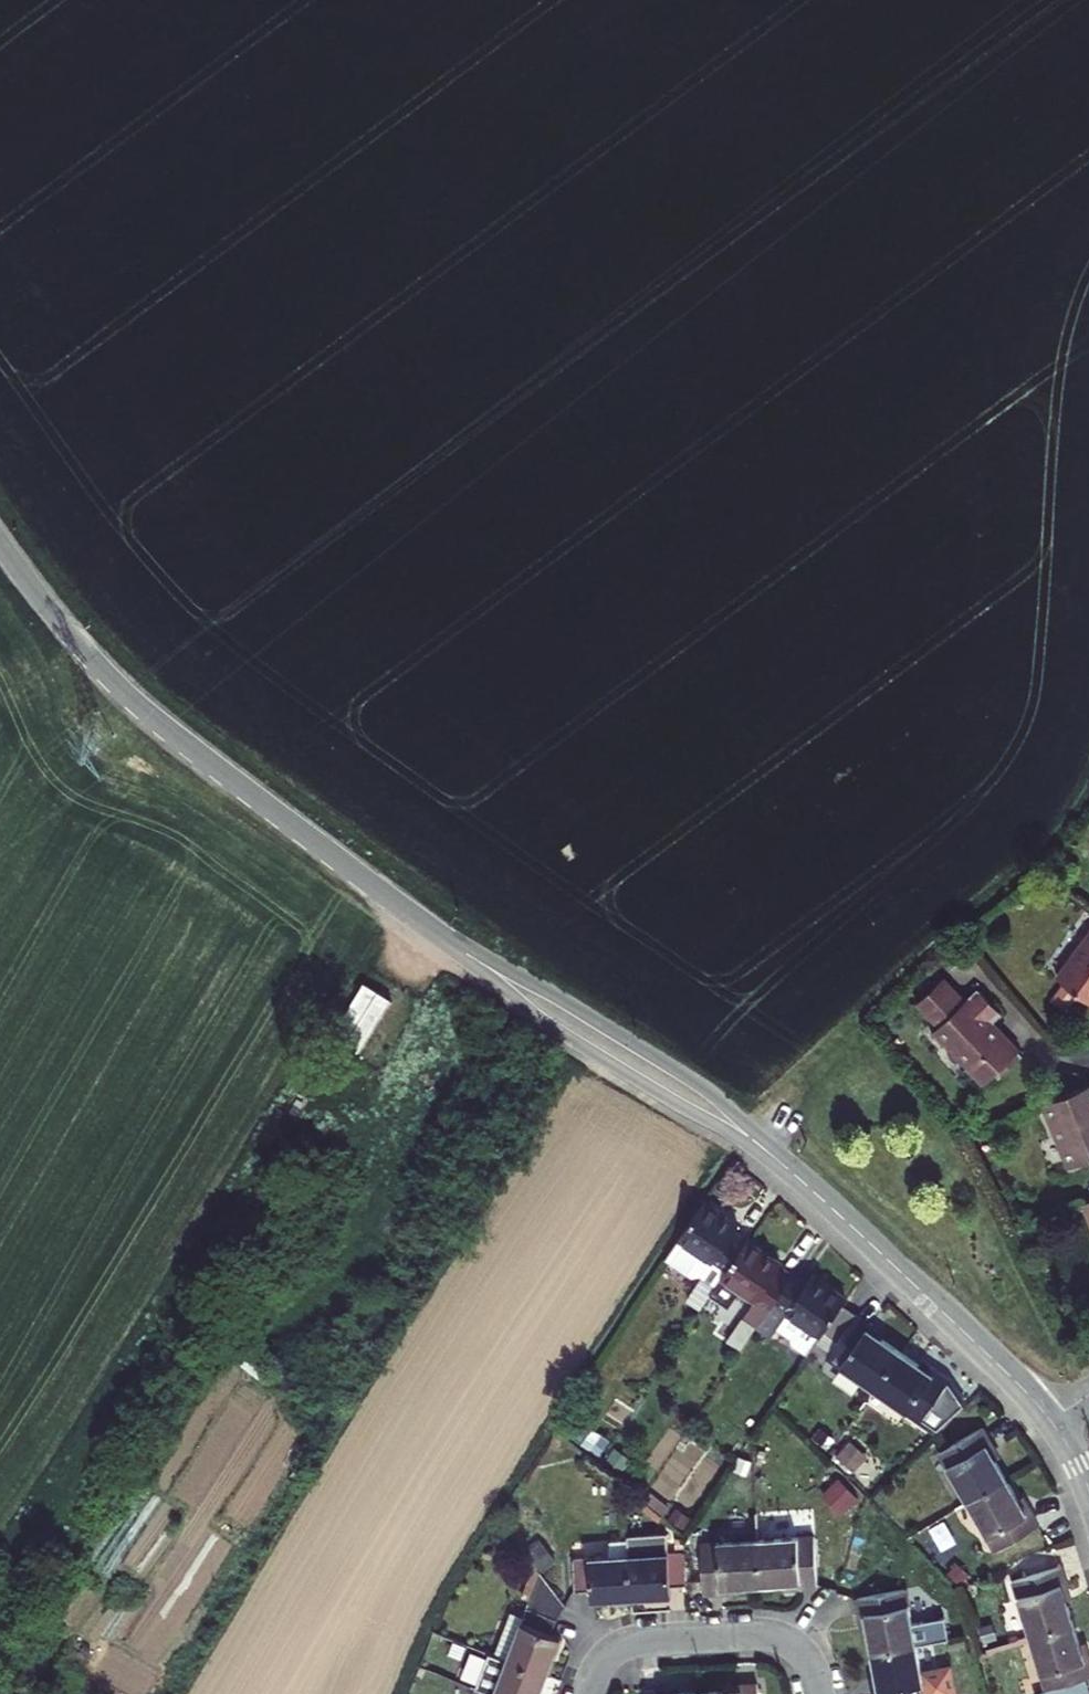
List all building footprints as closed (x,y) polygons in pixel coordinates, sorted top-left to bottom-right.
[(1058,978),(1088,1000),(1088,935),(1058,978)] [(1024,1054),(1005,1035),(1000,1033),(995,1039),(991,1037),(991,1025),(993,1023),(1002,1014),(977,989),(965,1001),(944,979),(919,1002),(942,1024),(933,1032),(946,1045),(949,1043),(970,1063),(964,1069),(980,1085),(986,1080),(987,1081),(997,1072),(1001,1075),(1012,1065),(1024,1054)] [(367,1045),(391,997),(365,983),(340,1032),(367,1045)] [(1000,1033),(1005,1035),(993,1023),(991,1025),(991,1037),(995,1039),(1000,1033)] [(1046,1102),(1059,1134),(1057,1135),(1071,1167),(1088,1159),(1088,1085),(1071,1093),(1046,1102)] [(721,1213),(704,1202),(666,1260),(714,1291),(728,1270),(748,1239),(735,1231),(739,1225),(721,1213)] [(773,1303),(790,1277),(778,1269),(782,1262),(765,1251),(748,1239),(728,1270),(714,1291),(712,1294),(731,1306),(743,1289),(757,1298),(744,1317),(758,1326),(773,1303)] [(830,1285),(813,1274),(809,1280),(795,1271),(790,1277),(773,1303),(758,1326),(772,1335),(777,1327),(792,1336),(793,1342),(808,1353),(814,1345),(842,1305),(848,1296),(830,1285)] [(814,1345),(875,1388),(901,1351),(876,1334),(879,1330),(867,1322),(842,1305),(814,1345)] [(758,1326),(744,1317),(729,1340),(742,1349),(758,1326)] [(926,1368),(901,1351),(875,1388),(936,1430),(966,1402),(951,1379),(939,1372),(928,1364),(926,1368)] [(939,1452),(968,1501),(1008,1478),(992,1452),(996,1450),(990,1438),(983,1427),(939,1452)] [(1024,1504),(1008,1478),(968,1501),(997,1551),(1040,1525),(1034,1513),(1027,1502),(1024,1504)] [(629,1541),(630,1556),(632,1598),(652,1596),(671,1594),(671,1585),(687,1583),(685,1552),(666,1553),(665,1536),(628,1538),(629,1541)] [(814,1536),(757,1540),(760,1585),(791,1583),(791,1587),(804,1586),(817,1586),(814,1536)] [(757,1540),(702,1543),(704,1593),(718,1592),(731,1591),(731,1586),(760,1585),(757,1540)] [(630,1556),(629,1541),(611,1543),(609,1557),(574,1559),(577,1590),(593,1590),(594,1600),(613,1599),(632,1598),(630,1556)] [(528,1585),(536,1588),(542,1573),(536,1566),(528,1585)] [(1065,1592),(1069,1591),(1065,1579),(1061,1567),(1014,1581),(1031,1635),(1074,1621),(1065,1592)] [(496,1654),(509,1659),(548,1674),(555,1656),(562,1638),(552,1634),(559,1616),(568,1603),(542,1573),(536,1588),(525,1615),(513,1610),(496,1654)] [(906,1589),(857,1599),(862,1625),(867,1623),(869,1638),(872,1653),(917,1645),(944,1640),(940,1618),(912,1623),(906,1589)] [(1087,1649),(1083,1650),(1074,1621),(1031,1635),(1047,1688),(1087,1676),(1088,1675),(1088,1655),(1087,1649)] [(917,1645),(872,1653),(878,1683),(873,1684),(875,1693),(926,1693),(917,1645)] [(541,1692),(548,1674),(509,1659),(496,1693),(540,1693),(541,1692)] [(1047,1688),(1035,1693),(1088,1693),(1088,1684),(1087,1676),(1047,1688)] [(732,1685),(732,1690),(702,1692),(702,1693),(759,1693),(758,1684),(745,1684),(732,1685)]
